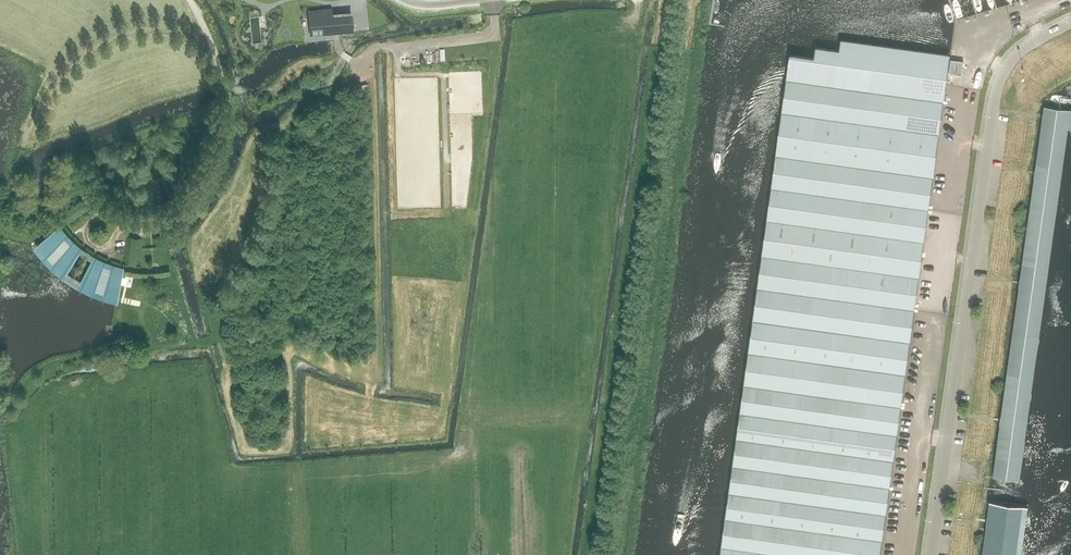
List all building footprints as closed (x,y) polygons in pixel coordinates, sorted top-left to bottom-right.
[(331,10),(308,12),(310,33),(333,31),(332,18),(331,10)] [(351,16),(332,18),(333,31),(352,29),(351,16)] [(776,155),(771,187),(928,209),(933,177),(939,134),(943,101),(946,84),(950,55),(840,40),(839,51),(815,47),(814,58),(800,56),(791,55),(790,54),(786,79),(782,112),(776,155)] [(951,60),(950,73),(962,75),(964,61),(951,60)] [(994,476),(1020,479),(1069,120),(1070,121),(1070,109),(1045,105),(994,476)] [(762,255),(757,287),(914,309),(919,277),(924,241),(928,210),(928,209),(771,187),(767,219),(762,255)] [(57,230),(37,245),(45,255),(53,263),(63,271),(65,268),(78,252),(70,245),(63,238),(57,230)] [(102,266),(93,262),(83,281),(82,284),(93,289),(104,293),(116,296),(121,272),(111,269),(102,266)] [(748,352),(744,384),(901,406),(905,374),(910,342),(914,309),(757,287),(753,319),(748,352)] [(721,546),(786,554),(880,554),(882,540),(886,514),(890,487),(893,460),(897,434),(901,406),(744,384),(740,412),(736,438),(733,465),(729,492),(725,518),(721,546)] [(1028,507),(990,501),(983,554),(1021,554),(1028,507)] [(721,546),(720,554),(786,554),(721,546)]
